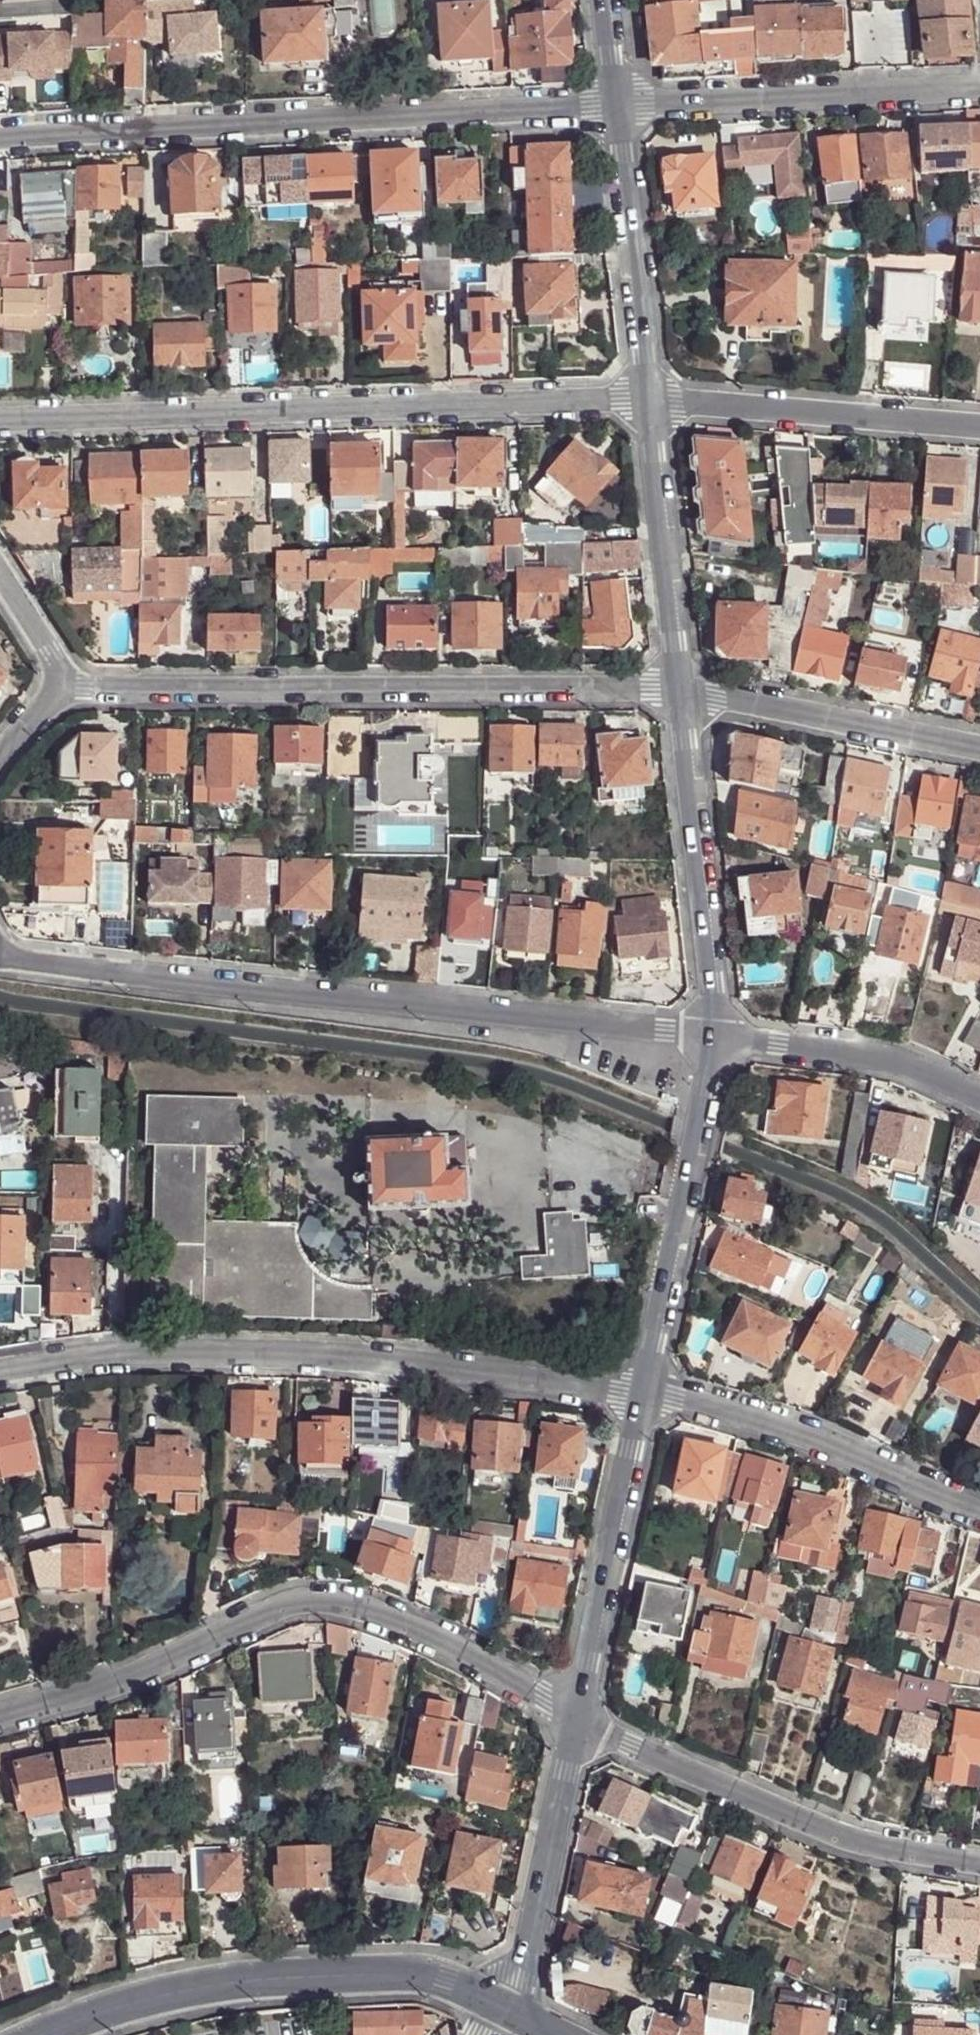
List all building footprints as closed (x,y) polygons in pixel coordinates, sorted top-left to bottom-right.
[(70,14),(70,0),(0,0),(0,20),(70,14)] [(194,0),(108,0),(108,15),(108,36),(145,37),(145,34),(170,31),(171,41),(172,54),(203,52),(219,51),(216,14),(196,15),(194,0)] [(374,34),(397,32),(394,0),(372,0),(374,34)] [(566,16),(565,0),(559,0),(546,1),(547,17),(566,16)] [(926,57),(969,55),(963,0),(920,0),(926,57)] [(685,4),(646,8),(652,58),(661,65),(663,66),(702,63),(699,36),(695,3),(691,2),(685,4)] [(509,41),(508,30),(490,31),(487,5),(437,10),(442,65),(492,60),(493,72),(511,71),(509,41)] [(333,9),(320,10),(322,38),(334,37),(333,9)] [(795,9),(752,11),(753,24),(755,61),(802,59),(800,14),(800,9),(795,9)] [(290,12),(276,13),(260,14),(264,64),(324,60),(322,38),(320,10),(290,12)] [(840,12),(800,14),(802,59),(842,58),(841,33),(840,12)] [(108,15),(71,15),(71,33),(71,48),(71,49),(108,49),(108,36),(108,15)] [(909,29),(909,15),(883,16),(884,30),(909,29)] [(518,40),(568,36),(566,16),(547,17),(512,20),(512,28),(517,28),(518,40)] [(732,34),(734,62),(755,61),(753,24),(731,25),(732,34)] [(910,43),(909,29),(884,30),(884,44),(910,43)] [(170,31),(145,34),(145,37),(144,43),(171,41),(170,31)] [(70,69),(71,49),(71,48),(71,33),(0,37),(0,82),(12,81),(12,72),(28,71),(29,71),(29,66),(53,65),(53,70),(55,70),(70,69)] [(732,34),(699,36),(702,63),(734,62),(732,34)] [(144,43),(145,37),(108,36),(108,49),(108,64),(125,63),(125,89),(126,108),(144,107),(144,43)] [(518,40),(509,41),(511,71),(568,66),(571,64),(568,36),(518,40)] [(203,52),(172,54),(173,71),(204,68),(203,52)] [(755,61),(734,62),(735,78),(756,76),(755,61)] [(664,81),(735,78),(734,62),(702,63),(663,66),(664,81)] [(29,71),(28,71),(33,80),(55,79),(55,70),(53,70),(53,65),(29,66),(29,71)] [(967,112),(968,124),(968,126),(970,168),(979,168),(979,111),(967,112)] [(959,173),(970,173),(970,168),(968,126),(919,129),(922,175),(959,173)] [(738,149),(722,150),(725,178),(739,176),(738,168),(773,164),(777,200),(805,197),(799,135),(737,141),(738,149)] [(827,207),(863,204),(861,181),(856,137),(820,142),(827,207)] [(905,137),(862,139),(867,181),(867,182),(871,181),(910,180),(905,137)] [(530,257),(573,256),(569,146),(527,148),(528,191),(529,232),(530,257)] [(528,191),(527,148),(510,149),(511,173),(515,173),(516,192),(521,192),(528,191)] [(653,157),(657,195),(666,194),(668,213),(715,208),(710,152),(653,157)] [(416,154),(371,156),(374,216),(419,214),(418,192),(415,155),(416,154)] [(418,192),(432,191),(430,154),(415,155),(418,192)] [(307,197),(307,205),(352,203),(351,183),(350,157),(306,160),(307,197)] [(266,198),(307,197),(306,160),(243,163),(244,179),(245,206),(245,209),(266,208),(266,198)] [(465,203),(482,202),(480,162),(454,163),(454,160),(435,161),(437,204),(465,203)] [(216,164),(172,166),(173,216),(218,214),(217,206),(216,180),(216,164)] [(128,197),(144,197),(144,169),(128,169),(128,197)] [(76,173),(75,211),(87,211),(117,209),(118,170),(76,171),(76,173)] [(68,221),(74,220),(75,211),(76,173),(43,175),(43,179),(20,182),(22,224),(27,223),(68,221)] [(959,189),(970,189),(970,173),(959,173),(959,189)] [(223,206),(245,206),(244,179),(222,180),(223,206)] [(861,181),(863,204),(873,203),(871,181),(867,182),(867,181),(861,181)] [(266,208),(307,205),(307,197),(266,198),(266,208)] [(483,215),(482,202),(465,203),(465,216),(483,215)] [(802,226),(808,226),(806,206),(800,206),(802,226)] [(971,208),(972,228),(979,228),(979,207),(971,208)] [(958,208),(957,238),(966,238),(973,238),(972,228),(971,208),(966,208),(958,208)] [(74,272),(96,270),(96,253),(89,253),(87,211),(75,211),(74,220),(74,257),(74,272)] [(374,216),(371,217),(372,227),(419,224),(419,214),(374,216)] [(69,232),(68,221),(27,223),(28,235),(69,232)] [(788,228),(791,256),(811,256),(808,231),(808,226),(802,226),(788,228)] [(808,231),(811,256),(821,256),(818,230),(808,231)] [(513,257),(530,257),(529,232),(512,232),(513,252),(513,257)] [(143,268),(166,267),(167,234),(143,234),(143,266),(143,268)] [(311,265),(319,264),(317,240),(310,240),(311,265)] [(9,278),(8,241),(0,241),(0,279),(9,278)] [(63,273),(74,272),(74,257),(30,260),(29,241),(8,241),(9,278),(28,276),(37,275),(48,274),(63,273)] [(422,242),(423,261),(420,261),(421,294),(450,293),(450,259),(435,260),(434,242),(422,242)] [(450,259),(452,259),(451,242),(434,242),(435,260),(450,259)] [(489,258),(495,258),(495,253),(495,247),(484,247),(483,258),(489,258)] [(595,277),(592,254),(573,256),(530,257),(513,257),(511,258),(511,284),(526,283),(526,270),(570,268),(572,278),(595,277)] [(924,257),(868,257),(867,272),(954,273),(956,257),(924,257)] [(511,284),(511,258),(495,258),(489,258),(490,287),(490,293),(500,292),(500,294),(511,294),(511,284)] [(357,289),(357,263),(347,264),(348,290),(357,289)] [(337,272),(336,264),(319,264),(311,265),(296,266),(296,274),(337,272)] [(964,264),(960,323),(979,325),(979,323),(979,320),(979,265),(964,264)] [(744,327),(768,326),(790,325),(789,265),(726,266),(727,327),(744,327)] [(235,279),(235,267),(216,266),(217,281),(234,282),(235,279)] [(248,281),(250,267),(235,267),(235,279),(248,281)] [(572,300),(572,278),(570,268),(526,270),(526,283),(528,315),(553,314),(553,321),(573,320),(572,300)] [(337,272),(296,274),(299,323),(338,322),(337,272)] [(63,284),(63,273),(48,274),(49,284),(63,284)] [(38,284),(37,275),(28,276),(28,285),(38,284)] [(28,285),(28,276),(9,278),(8,292),(27,292),(28,285)] [(881,325),(886,328),(904,329),(905,322),(930,324),(933,280),(885,276),(881,325)] [(129,280),(79,280),(78,325),(128,325),(129,280)] [(526,283),(511,284),(511,294),(512,328),(517,328),(529,328),(528,315),(526,283)] [(63,315),(63,284),(49,284),(48,292),(48,315),(63,315)] [(469,288),(468,304),(480,304),(480,294),(490,293),(490,287),(469,288)] [(274,289),(229,290),(230,334),(275,334),(274,289)] [(0,293),(0,326),(4,326),(5,318),(27,316),(27,292),(8,292),(0,293)] [(5,318),(4,326),(4,331),(41,330),(48,324),(48,315),(48,292),(27,292),(27,316),(5,318)] [(480,304),(468,304),(468,316),(463,316),(464,335),(469,334),(469,353),(470,353),(501,352),(500,294),(500,292),(490,293),(480,294),(480,304)] [(414,333),(413,294),(363,295),(365,345),(384,345),(414,344),(414,333)] [(421,294),(413,294),(414,333),(422,334),(421,294)] [(579,299),(572,300),(573,320),(553,321),(553,314),(528,315),(529,328),(529,338),(581,336),(579,299)] [(339,337),(338,322),(299,323),(299,329),(316,329),(317,337),(339,337)] [(885,333),(886,328),(881,325),(876,327),(876,332),(880,336),(885,333)] [(205,352),(205,326),(155,328),(156,369),(205,367),(205,352)] [(219,352),(218,326),(205,326),(205,352),(219,352)] [(768,342),(768,326),(744,327),(744,342),(768,342)] [(414,363),(414,344),(384,345),(384,364),(414,363)] [(739,430),(708,428),(706,443),(738,445),(739,430)] [(693,441),(696,474),(723,472),(724,479),(741,477),(741,476),(738,445),(706,443),(693,441)] [(309,442),(268,444),(269,485),(310,484),(309,442)] [(432,478),(458,478),(457,442),(415,443),(414,462),(414,492),(428,493),(432,492),(432,478)] [(458,478),(457,488),(474,488),(482,488),(501,487),(501,443),(457,442),(458,478)] [(533,489),(554,507),(555,508),(560,510),(565,507),(573,497),(585,507),(614,472),(597,457),(594,460),(573,443),(533,489)] [(331,447),(332,497),(378,496),(379,496),(379,475),(378,452),(379,448),(372,448),(331,447)] [(768,474),(777,473),(775,449),(774,449),(765,448),(768,474)] [(784,547),(813,546),(812,528),(810,490),(807,452),(775,449),(777,473),(782,516),(784,547)] [(206,453),(207,495),(252,494),(250,452),(206,453)] [(140,455),(142,497),(150,498),(188,497),(186,454),(140,455)] [(90,505),(142,504),(141,497),(142,497),(140,455),(90,456),(90,461),(90,491),(90,505)] [(76,491),(90,491),(90,461),(75,462),(76,491)] [(394,475),(394,493),(404,493),(414,492),(414,462),(394,462),(394,475)] [(926,462),(923,512),(950,514),(963,515),(967,465),(926,462)] [(42,510),(50,510),(66,509),(64,471),(37,473),(37,466),(14,466),(17,511),(42,510)] [(696,474),(700,507),(703,540),(710,541),(748,547),(745,514),(741,477),(724,479),(723,472),(696,474)] [(771,515),(782,516),(777,473),(768,474),(771,515)] [(377,502),(394,503),(394,493),(394,475),(379,475),(379,496),(378,496),(377,502)] [(427,510),(457,509),(457,488),(458,478),(432,478),(432,492),(428,493),(427,510)] [(851,530),(867,531),(869,487),(849,486),(849,491),(824,489),(824,491),(822,529),(851,530)] [(501,501),(501,487),(482,488),(481,501),(501,501)] [(867,531),(866,541),(897,543),(899,524),(907,525),(910,489),(869,487),(867,531)] [(457,488),(457,509),(474,508),(474,488),(457,488)] [(810,490),(812,528),(822,529),(824,491),(810,490)] [(394,503),(394,515),(404,515),(404,493),(394,493),(394,503)] [(142,504),(141,510),(151,510),(150,498),(142,497),(141,497),(142,504)] [(141,516),(141,525),(154,526),(154,510),(151,510),(141,510),(141,516)] [(923,512),(923,520),(950,521),(950,514),(923,512)] [(771,515),(775,565),(786,567),(784,547),(782,516),(771,515)] [(121,551),(141,551),(142,543),(141,525),(141,516),(121,516),(121,551)] [(505,546),(506,547),(506,520),(497,520),(497,547),(505,546)] [(506,547),(523,546),(522,525),(522,520),(506,520),(506,547)] [(544,546),(555,545),(555,528),(555,524),(522,525),(523,546),(544,546)] [(141,525),(142,543),(151,543),(156,543),(156,526),(154,526),(141,525)] [(582,544),(584,544),(583,527),(555,528),(555,545),(582,544)] [(268,555),(270,555),(270,538),(270,531),(269,528),(253,528),(253,556),(268,555)] [(813,546),(814,570),(827,571),(827,545),(823,545),(822,529),(812,528),(813,546)] [(849,547),(866,548),(866,541),(867,531),(851,530),(849,547)] [(210,558),(223,558),(222,532),(215,532),(209,533),(210,558)] [(278,538),(270,538),(270,555),(276,555),(279,555),(278,538)] [(402,550),(405,549),(405,540),(395,540),(396,550),(402,550)] [(710,541),(707,556),(748,562),(748,547),(710,541)] [(141,560),(151,560),(151,543),(142,543),(141,551),(141,560)] [(594,556),(582,556),(582,571),(641,569),(638,543),(607,543),(607,555),(594,556)] [(607,555),(607,543),(594,544),(594,556),(607,555)] [(505,573),(519,573),(565,572),(565,579),(582,580),(582,571),(582,556),(582,544),(555,545),(544,546),(544,548),(544,565),(523,565),(523,547),(523,546),(506,547),(505,546),(505,563),(505,573)] [(594,556),(594,544),(584,544),(582,544),(582,556),(594,556)] [(505,563),(505,546),(497,547),(456,548),(438,548),(438,562),(438,570),(472,570),(472,565),(505,563)] [(438,562),(438,548),(411,549),(410,560),(400,561),(400,563),(438,562)] [(410,560),(411,549),(405,549),(402,550),(400,561),(410,560)] [(370,563),(370,550),(333,552),(329,552),(328,581),(346,582),(346,577),(370,577),(370,563)] [(400,561),(402,550),(396,550),(370,550),(370,563),(393,564),(400,563),(400,561)] [(140,595),(141,560),(141,551),(121,551),(120,552),(120,594),(140,595)] [(120,594),(120,552),(72,552),(72,594),(120,594)] [(328,581),(329,552),(310,553),(310,581),(328,583),(328,581)] [(279,555),(276,555),(276,564),(276,583),(283,583),(309,581),(310,581),(310,553),(279,555)] [(276,564),(276,555),(270,555),(268,555),(268,564),(276,564)] [(210,569),(210,558),(185,559),(185,569),(210,569)] [(228,575),(228,558),(223,558),(210,558),(210,569),(210,577),(228,575)] [(958,558),(956,587),(973,590),(973,589),(975,559),(958,558)] [(185,569),(185,559),(151,560),(141,560),(140,595),(140,600),(140,609),(179,609),(184,608),(185,569)] [(393,564),(370,563),(370,577),(370,583),(393,583),(393,564)] [(814,570),(790,567),(785,588),(809,593),(811,588),(814,570)] [(827,571),(814,570),(811,588),(821,590),(821,585),(836,588),(839,573),(827,571)] [(565,572),(519,573),(519,629),(556,629),(556,596),(566,596),(565,579),(565,572)] [(920,572),(919,582),(944,586),(952,587),(953,576),(920,572)] [(904,581),(877,578),(871,607),(897,610),(904,581)] [(309,592),(309,581),(283,583),(282,592),(284,592),(309,592)] [(346,582),(328,581),(328,583),(329,610),(357,610),(357,582),(346,582)] [(592,624),(583,624),(583,650),(602,650),(605,652),(624,652),(633,641),(632,622),(629,620),(625,581),(624,581),(598,583),(593,584),(597,619),(592,624)] [(944,586),(919,582),(919,589),(936,598),(940,600),(944,586)] [(253,583),(241,584),(242,596),(254,595),(253,583)] [(283,583),(276,583),(276,604),(284,604),(284,592),(282,592),(283,583)] [(952,587),(944,586),(940,600),(939,606),(953,608),(953,600),(971,601),(973,590),(956,587),(952,587)] [(801,630),(809,593),(785,588),(780,609),(776,625),(763,625),(762,661),(768,661),(768,669),(792,674),(792,671),(801,630)] [(821,590),(811,588),(809,593),(801,630),(812,633),(821,590)] [(500,607),(455,608),(456,651),(500,650),(500,607)] [(726,660),(762,661),(763,625),(764,608),(717,607),(716,635),(716,650),(726,660)] [(764,608),(763,625),(776,625),(780,609),(764,608)] [(179,609),(140,609),(139,643),(156,644),(157,649),(178,648),(179,609)] [(436,651),(436,610),(387,609),(386,651),(436,651)] [(357,619),(357,610),(329,610),(328,618),(357,619)] [(234,620),(208,620),(208,652),(236,653),(257,653),(257,629),(234,629),(234,620)] [(812,633),(801,630),(792,671),(837,681),(845,640),(812,633)] [(891,638),(865,633),(861,653),(862,653),(887,659),(887,654),(891,638)] [(975,674),(979,655),(979,644),(942,634),(930,677),(952,684),(950,694),(969,699),(970,694),(975,674)] [(156,644),(139,643),(138,653),(156,655),(157,649),(156,644)] [(236,669),(257,669),(257,653),(236,653),(236,669)] [(887,659),(862,653),(855,686),(898,694),(905,662),(887,659)] [(887,659),(905,662),(906,657),(887,654),(887,659)] [(975,674),(970,694),(979,697),(979,675),(975,674)] [(515,776),(532,776),(533,728),(491,728),(490,776),(500,777),(515,776)] [(303,766),(305,766),(319,766),(320,731),(274,729),(274,766),(276,767),(287,767),(303,766)] [(561,766),(581,766),(581,729),(546,729),(545,766),(561,766)] [(185,735),(149,734),(149,774),(184,774),(185,735)] [(618,736),(618,737),(618,745),(631,744),(631,735),(618,736)] [(618,745),(618,737),(597,740),(604,792),(607,792),(644,787),(649,787),(644,742),(631,744),(618,745)] [(117,738),(79,738),(60,756),(60,784),(116,785),(117,738)] [(210,788),(254,788),(254,739),(210,738),(210,788)] [(430,777),(431,761),(430,738),(406,738),(406,746),(378,745),(377,765),(375,765),(375,785),(377,785),(377,805),(430,806),(430,777)] [(730,740),(728,782),(773,792),(774,784),(776,768),(794,773),(797,751),(735,738),(730,740)] [(829,784),(840,787),(845,759),(829,757),(824,783),(829,784)] [(838,806),(837,809),(882,819),(889,770),(845,759),(840,787),(838,806)] [(436,762),(431,761),(430,777),(431,777),(436,776),(440,771),(440,766),(436,762)] [(304,774),(305,766),(303,766),(287,767),(276,767),(275,778),(304,779),(304,774)] [(580,782),(581,766),(561,766),(561,783),(580,782)] [(110,804),(135,804),(136,767),(119,767),(117,790),(112,791),(110,804)] [(532,787),(532,776),(515,776),(514,782),(515,787),(532,787)] [(960,776),(957,797),(968,799),(972,799),(975,778),(960,776)] [(916,826),(933,828),(948,830),(954,782),(921,779),(916,826)] [(774,784),(773,792),(787,795),(789,788),(774,784)] [(829,804),(838,806),(840,787),(829,784),(827,792),(817,791),(816,801),(829,804)] [(644,787),(607,792),(609,803),(646,799),(644,787)] [(254,803),(254,788),(210,788),(209,803),(254,803)] [(789,788),(787,795),(798,798),(799,790),(789,788)] [(609,803),(607,792),(604,792),(599,793),(600,804),(609,803)] [(735,836),(790,849),(793,805),(739,792),(735,836)] [(972,799),(968,799),(959,843),(977,848),(974,860),(979,861),(979,801),(972,799)] [(838,806),(829,804),(826,822),(835,824),(837,809),(838,806)] [(793,805),(790,849),(798,851),(801,807),(793,805)] [(100,819),(135,820),(135,808),(100,807),(100,819)] [(835,824),(835,825),(879,835),(882,819),(837,809),(835,824)] [(931,843),(933,828),(916,826),(913,841),(931,843)] [(135,843),(156,843),(156,829),(135,829),(135,843)] [(39,885),(89,887),(90,833),(59,833),(59,840),(40,840),(39,885)] [(173,844),(192,845),(192,833),(173,833),(173,844)] [(213,846),(213,834),(195,834),(195,845),(213,846)] [(224,861),(226,835),(213,834),(213,846),(213,866),(218,865),(218,861),(224,861)] [(956,856),(974,860),(977,848),(959,843),(956,856)] [(496,850),(486,849),(486,858),(496,857),(496,850)] [(159,872),(148,871),(147,904),(197,905),(198,872),(186,872),(186,860),(159,860),(159,872)] [(555,877),(557,861),(535,860),(532,860),(531,875),(555,877)] [(218,861),(218,865),(216,907),(243,908),(243,926),(263,927),(264,885),(275,884),(276,863),(224,861),(218,861)] [(589,878),(589,861),(587,861),(557,861),(555,877),(589,878)] [(297,909),(314,909),(327,909),(329,864),(284,862),(282,908),(297,909)] [(828,871),(813,866),(807,896),(821,900),(823,893),(828,871)] [(855,878),(828,871),(823,893),(832,895),(833,890),(836,890),(838,883),(853,886),(855,878)] [(213,873),(198,872),(197,905),(212,905),(213,873)] [(897,876),(888,874),(887,886),(892,888),(894,888),(897,876)] [(757,919),(772,918),(785,917),(800,915),(795,875),(748,879),(750,895),(742,895),(747,938),(758,937),(757,919)] [(380,932),(420,935),(425,882),(363,878),(358,944),(379,945),(380,932)] [(741,880),(742,895),(750,895),(748,879),(741,880)] [(887,886),(877,884),(872,905),(886,909),(888,909),(890,896),(892,888),(887,886)] [(88,907),(89,887),(39,885),(38,906),(88,907)] [(459,888),(458,898),(480,900),(481,890),(459,888)] [(894,888),(892,888),(890,896),(904,899),(906,892),(894,888)] [(958,905),(974,909),(979,893),(963,889),(958,905)] [(828,928),(857,935),(860,935),(868,898),(836,890),(833,890),(832,895),(827,928),(828,928)] [(888,909),(925,918),(928,904),(904,899),(890,896),(888,909)] [(457,906),(491,909),(492,902),(480,900),(458,898),(448,897),(444,946),(454,947),(457,906)] [(510,900),(509,910),(524,912),(525,901),(510,900)] [(623,905),(625,919),(657,915),(655,900),(623,905)] [(940,900),(939,908),(979,920),(979,911),(958,905),(940,900)] [(525,901),(524,912),(549,914),(550,904),(525,901)] [(487,949),(491,909),(457,906),(454,947),(444,946),(440,946),(439,951),(436,985),(452,987),(456,947),(487,949)] [(216,907),(212,907),(211,924),(212,932),(243,932),(243,926),(243,908),(216,907)] [(604,935),(606,909),(584,907),(582,917),(561,914),(557,955),(597,958),(600,935),(604,935)] [(314,919),(314,909),(297,909),(296,919),(314,919)] [(915,965),(925,918),(888,909),(886,909),(876,955),(894,960),(911,964),(915,965)] [(524,912),(509,910),(506,951),(547,954),(549,914),(524,912)] [(657,915),(625,919),(615,921),(619,960),(646,957),(647,961),(668,959),(663,914),(657,915)] [(772,918),(773,936),(788,934),(785,917),(772,918)] [(758,937),(773,936),(772,918),(757,919),(758,937)] [(966,975),(970,964),(955,960),(965,922),(954,919),(938,976),(951,979),(951,977),(952,971),(966,975)] [(979,966),(979,926),(965,922),(955,960),(970,964),(979,966)] [(855,944),(857,935),(828,928),(827,938),(855,944)] [(420,943),(420,935),(380,932),(379,945),(407,947),(407,942),(420,943)] [(414,982),(422,983),(425,949),(417,949),(414,982)] [(436,985),(439,951),(425,949),(422,983),(436,985)] [(596,968),(597,958),(557,955),(556,964),(596,968)] [(909,973),(911,964),(894,960),(892,969),(909,973)] [(970,964),(966,975),(979,979),(979,966),(970,964)] [(964,980),(966,975),(952,971),(951,977),(964,980)] [(975,1021),(962,1044),(979,1054),(979,1024),(975,1021)] [(55,1050),(56,1039),(42,1037),(41,1047),(55,1050)] [(77,1052),(78,1041),(56,1039),(55,1050),(77,1052)] [(78,1041),(77,1052),(95,1053),(109,1055),(109,1078),(128,1078),(129,1057),(117,1056),(118,1046),(96,1043),(78,1041)] [(129,1057),(129,1046),(118,1046),(117,1056),(129,1057)] [(101,1070),(56,1070),(56,1075),(54,1128),(54,1137),(76,1138),(76,1143),(94,1143),(94,1128),(95,1111),(100,1112),(101,1070)] [(782,1107),(780,1136),(819,1140),(824,1089),(777,1085),(775,1106),(782,1107)] [(0,1094),(0,1158),(25,1153),(13,1091),(0,1094)] [(849,1122),(863,1124),(868,1096),(854,1093),(849,1122)] [(151,1310),(199,1311),(200,1227),(202,1147),(239,1148),(240,1100),(148,1097),(147,1146),(154,1146),(151,1310)] [(764,1134),(780,1136),(782,1107),(775,1106),(774,1113),(767,1113),(764,1134)] [(890,1162),(918,1166),(927,1123),(926,1123),(882,1113),(878,1113),(872,1143),(871,1155),(868,1170),(888,1173),(889,1170),(890,1162)] [(849,1122),(840,1175),(853,1180),(859,1152),(861,1142),(861,1137),(863,1124),(849,1122)] [(466,1136),(445,1137),(446,1170),(467,1170),(466,1136)] [(446,1170),(445,1137),(365,1141),(368,1211),(408,1209),(430,1209),(468,1206),(467,1170),(446,1170)] [(861,1142),(859,1152),(871,1155),(872,1143),(861,1142)] [(964,1179),(959,1200),(979,1206),(979,1150),(972,1148),(971,1156),(964,1179)] [(859,1152),(853,1180),(865,1188),(868,1170),(871,1155),(859,1152)] [(957,1177),(964,1179),(971,1156),(963,1154),(957,1177)] [(917,1173),(918,1166),(890,1162),(889,1170),(917,1173)] [(91,1220),(92,1196),(93,1168),(54,1167),(52,1221),(74,1221),(91,1221),(91,1220)] [(757,1224),(762,1203),(749,1201),(751,1192),(752,1185),(737,1181),(737,1178),(728,1176),(721,1217),(757,1224)] [(749,1201),(762,1203),(763,1195),(751,1192),(749,1201)] [(522,1259),(524,1276),(584,1272),(582,1223),(570,1223),(569,1215),(546,1216),(549,1257),(522,1259)] [(1,1273),(3,1272),(24,1273),(25,1219),(0,1218),(0,1264),(1,1264),(1,1273)] [(851,1222),(848,1220),(840,1233),(839,1235),(853,1242),(860,1228),(851,1222)] [(74,1221),(52,1221),(51,1251),(73,1251),(74,1221)] [(200,1227),(199,1311),(200,1314),(371,1318),(372,1287),(357,1288),(342,1286),(328,1280),(315,1271),(306,1259),(300,1244),(298,1229),(200,1227)] [(881,1243),(860,1228),(853,1242),(850,1249),(872,1260),(881,1243)] [(757,1286),(770,1256),(771,1254),(724,1234),(711,1267),(757,1286)] [(781,1261),(770,1256),(757,1286),(768,1291),(781,1261)] [(92,1310),(92,1291),(92,1261),(53,1260),(52,1314),(92,1314),(92,1310)] [(721,1345),(730,1350),(751,1306),(741,1301),(721,1345)] [(751,1306),(730,1350),(770,1369),(791,1326),(751,1306)] [(828,1309),(822,1318),(837,1325),(842,1316),(828,1309)] [(837,1325),(822,1318),(818,1316),(799,1352),(819,1364),(817,1369),(832,1377),(854,1334),(837,1325)] [(811,1321),(803,1318),(787,1347),(795,1351),(811,1321)] [(917,1339),(914,1344),(928,1351),(934,1353),(940,1340),(895,1318),(881,1343),(888,1347),(897,1329),(917,1339)] [(908,1357),(914,1344),(917,1339),(897,1329),(888,1347),(908,1357)] [(922,1364),(908,1357),(888,1347),(881,1343),(864,1377),(886,1389),(881,1397),(900,1407),(922,1364)] [(928,1351),(914,1344),(908,1357),(922,1364),(928,1351)] [(939,1385),(979,1405),(979,1402),(979,1356),(959,1345),(939,1385)] [(351,1381),(352,1397),(352,1446),(400,1447),(401,1398),(373,1398),(373,1383),(351,1381)] [(273,1393),(234,1393),(234,1437),(273,1438),(273,1393)] [(534,1403),(518,1401),(517,1415),(517,1425),(516,1446),(528,1447),(534,1403)] [(435,1408),(434,1418),(450,1420),(451,1413),(451,1410),(435,1408)] [(965,1441),(979,1448),(979,1412),(965,1441)] [(3,1477),(39,1470),(25,1413),(6,1418),(7,1423),(0,1424),(0,1468),(0,1469),(3,1477)] [(421,1416),(419,1439),(441,1442),(447,1443),(447,1448),(462,1450),(465,1414),(451,1413),(450,1420),(434,1418),(421,1416)] [(475,1414),(474,1424),(517,1425),(517,1415),(499,1413),(499,1415),(475,1414)] [(302,1425),(301,1478),(342,1479),(346,1479),(347,1419),(326,1419),(325,1425),(302,1425)] [(539,1444),(537,1458),(535,1473),(555,1476),(577,1479),(584,1429),(564,1426),(557,1425),(541,1423),(539,1444)] [(515,1472),(516,1446),(517,1425),(474,1424),(472,1470),(515,1472)] [(119,1498),(120,1437),(100,1437),(95,1433),(86,1432),(81,1437),(80,1513),(106,1514),(106,1498),(119,1498)] [(155,1452),(191,1454),(192,1440),(156,1438),(156,1447),(155,1452)] [(441,1442),(419,1439),(418,1445),(441,1448),(441,1442)] [(714,1502),(724,1451),(685,1442),(675,1494),(714,1502)] [(923,1450),(906,1442),(901,1452),(918,1459),(923,1450)] [(528,1457),(537,1458),(539,1444),(530,1443),(528,1457)] [(201,1454),(191,1454),(155,1452),(139,1451),(138,1451),(135,1493),(141,1493),(159,1493),(158,1501),(159,1502),(169,1503),(169,1504),(176,1503),(199,1504),(201,1454)] [(734,1453),(725,1498),(734,1501),(746,1458),(734,1453)] [(785,1469),(746,1458),(734,1501),(736,1501),(755,1507),(772,1512),(773,1512),(785,1469)] [(575,1490),(577,1479),(555,1476),(553,1487),(575,1490)] [(796,1495),(787,1542),(804,1545),(826,1551),(835,1504),(796,1495)] [(58,1528),(69,1530),(61,1498),(44,1502),(52,1530),(58,1528)] [(250,1501),(219,1500),(211,1547),(236,1551),(240,1511),(249,1512),(250,1501)] [(753,1513),(755,1507),(736,1501),(734,1507),(753,1513)] [(298,1505),(282,1502),(279,1502),(277,1514),(297,1516),(298,1505)] [(175,1513),(176,1503),(169,1504),(168,1519),(198,1519),(199,1514),(175,1513)] [(199,1514),(199,1504),(176,1503),(175,1513),(199,1514)] [(766,1530),(772,1512),(755,1507),(753,1513),(750,1526),(766,1530)] [(372,1509),(371,1516),(376,1518),(398,1522),(407,1525),(407,1516),(384,1510),(383,1512),(372,1509)] [(259,1550),(266,1551),(297,1555),(301,1517),(297,1516),(277,1514),(249,1512),(240,1511),(236,1551),(236,1553),(237,1555),(244,1559),(252,1559),(258,1555),(259,1550)] [(919,1531),(920,1526),(906,1522),(868,1513),(859,1551),(866,1552),(898,1560),(896,1570),(910,1573),(911,1561),(919,1531)] [(398,1522),(376,1518),(374,1527),(395,1532),(398,1522)] [(474,1522),(473,1535),(487,1537),(509,1541),(515,1542),(517,1529),(474,1522)] [(430,1531),(407,1525),(400,1548),(424,1555),(430,1531)] [(430,1528),(430,1531),(424,1555),(419,1577),(431,1578),(438,1540),(469,1544),(471,1534),(458,1533),(430,1528)] [(371,1529),(365,1545),(394,1555),(400,1539),(371,1529)] [(117,1549),(117,1534),(80,1530),(79,1550),(106,1550),(117,1549)] [(919,1531),(911,1561),(933,1567),(940,1535),(919,1531)] [(473,1535),(471,1534),(469,1544),(478,1546),(474,1575),(482,1576),(488,1577),(490,1564),(491,1555),(485,1554),(487,1537),(473,1535)] [(585,1551),(588,1537),(579,1536),(577,1551),(585,1551)] [(509,1541),(487,1537),(485,1554),(491,1555),(506,1558),(508,1549),(509,1541)] [(438,1540),(431,1578),(431,1580),(440,1581),(472,1586),(474,1575),(478,1546),(469,1544),(438,1540)] [(515,1542),(509,1541),(508,1549),(521,1551),(567,1558),(569,1550),(515,1542)] [(804,1545),(787,1542),(782,1541),(778,1557),(800,1562),(804,1545)] [(394,1555),(365,1545),(357,1568),(404,1584),(412,1562),(394,1555)] [(116,1590),(117,1549),(106,1550),(107,1591),(116,1590)] [(521,1551),(508,1549),(506,1558),(506,1560),(519,1561),(521,1551)] [(41,1592),(66,1591),(66,1550),(34,1557),(41,1592)] [(66,1550),(66,1591),(107,1591),(106,1550),(79,1550),(66,1550)] [(583,1560),(585,1551),(577,1551),(569,1550),(567,1558),(583,1560)] [(896,1570),(898,1560),(866,1552),(865,1557),(871,1558),(869,1564),(896,1570)] [(506,1560),(506,1558),(491,1555),(490,1564),(505,1567),(506,1560)] [(566,1569),(519,1561),(510,1612),(532,1615),(534,1604),(559,1609),(566,1569)] [(933,1567),(911,1561),(910,1573),(932,1579),(933,1567)] [(0,1565),(0,1601),(12,1596),(1,1565),(0,1565)] [(756,1573),(749,1603),(752,1604),(761,1607),(766,1585),(769,1575),(756,1573)] [(769,1575),(766,1585),(779,1588),(781,1578),(769,1575)] [(431,1578),(419,1577),(412,1605),(433,1613),(440,1581),(431,1580),(431,1578)] [(666,1629),(663,1638),(681,1642),(691,1593),(646,1583),(638,1622),(666,1629)] [(766,1585),(761,1607),(774,1612),(779,1588),(766,1585)] [(706,1588),(700,1586),(699,1595),(744,1611),(746,1604),(746,1603),(706,1588)] [(116,1608),(116,1590),(107,1591),(107,1608),(116,1608)] [(908,1604),(951,1615),(954,1606),(910,1595),(908,1604)] [(813,1627),(836,1632),(839,1618),(842,1605),(819,1600),(813,1627)] [(842,1605),(839,1618),(850,1621),(854,1605),(842,1602),(842,1605)] [(961,1602),(946,1665),(979,1673),(979,1607),(961,1602)] [(556,1620),(559,1609),(534,1604),(532,1615),(556,1620)] [(761,1607),(752,1604),(751,1606),(750,1613),(759,1616),(761,1607)] [(929,1640),(944,1644),(951,1615),(908,1604),(900,1634),(913,1637),(929,1640)] [(774,1612),(761,1607),(759,1616),(778,1623),(780,1614),(774,1612)] [(714,1609),(713,1615),(729,1618),(730,1612),(714,1609)] [(806,1630),(780,1614),(778,1623),(776,1630),(803,1639),(806,1630)] [(705,1655),(748,1664),(757,1623),(729,1618),(713,1615),(707,1642),(705,1655)] [(836,1632),(834,1642),(845,1644),(850,1621),(839,1618),(836,1632)] [(278,1628),(271,1632),(272,1655),(310,1652),(308,1623),(304,1622),(278,1628)] [(636,1632),(663,1638),(666,1629),(638,1622),(636,1632)] [(350,1629),(328,1624),(328,1652),(348,1657),(350,1629)] [(824,1640),(806,1630),(803,1639),(802,1643),(821,1648),(824,1640)] [(926,1650),(929,1640),(913,1637),(911,1647),(926,1650)] [(702,1665),(705,1655),(707,1642),(692,1639),(688,1662),(702,1665)] [(821,1648),(802,1643),(792,1640),(779,1686),(820,1697),(833,1652),(821,1648)] [(313,1701),(310,1652),(272,1655),(273,1663),(262,1663),(264,1703),(313,1701)] [(273,1663),(272,1655),(262,1655),(262,1663),(273,1663)] [(745,1680),(748,1664),(705,1655),(702,1665),(701,1670),(745,1680)] [(385,1722),(395,1667),(354,1659),(353,1661),(356,1662),(347,1714),(385,1722)] [(930,1667),(927,1681),(935,1684),(938,1670),(938,1668),(930,1667)] [(877,1736),(889,1696),(873,1691),(877,1679),(854,1672),(846,1698),(850,1700),(843,1720),(860,1725),(858,1730),(877,1736)] [(905,1675),(896,1672),(893,1684),(877,1679),(873,1691),(889,1696),(898,1699),(905,1675)] [(930,1751),(940,1714),(927,1710),(929,1701),(948,1706),(954,1687),(946,1686),(935,1684),(927,1681),(918,1679),(905,1675),(898,1699),(895,1709),(904,1712),(896,1741),(930,1751)] [(500,1701),(485,1692),(483,1703),(478,1727),(494,1730),(500,1701)] [(198,1753),(234,1751),(230,1693),(212,1695),(212,1702),(195,1703),(198,1753)] [(463,1723),(478,1727),(483,1703),(468,1699),(463,1723)] [(427,1702),(423,1721),(417,1720),(409,1768),(450,1776),(459,1727),(444,1725),(447,1706),(427,1702)] [(958,1712),(951,1759),(939,1757),(936,1780),(937,1783),(964,1787),(966,1785),(969,1764),(979,1766),(979,1715),(958,1712)] [(115,1723),(116,1764),(168,1762),(166,1721),(115,1723)] [(769,1736),(754,1733),(748,1760),(763,1763),(769,1736)] [(475,1743),(473,1755),(481,1757),(483,1744),(475,1743)] [(61,1754),(68,1799),(115,1792),(110,1747),(61,1754)] [(234,1759),(234,1751),(198,1753),(198,1760),(234,1759)] [(473,1755),(463,1802),(486,1806),(490,1790),(500,1792),(500,1787),(502,1777),(505,1762),(481,1757),(473,1755)] [(20,1810),(62,1801),(52,1758),(16,1766),(21,1790),(16,1791),(20,1810)] [(979,1786),(979,1766),(969,1764),(966,1785),(979,1787),(979,1786)] [(500,1787),(510,1789),(512,1779),(502,1777),(500,1787)] [(639,1828),(654,1795),(616,1777),(601,1810),(639,1828)] [(506,1810),(510,1789),(500,1787),(500,1792),(490,1790),(486,1806),(506,1810)] [(699,1816),(654,1795),(639,1828),(676,1846),(684,1828),(692,1832),(699,1816)] [(582,1820),(580,1831),(607,1843),(612,1834),(582,1820)] [(376,1828),(366,1880),(412,1889),(423,1837),(376,1828)] [(727,1840),(713,1833),(702,1861),(715,1867),(726,1842),(727,1840)] [(488,1893),(498,1844),(457,1836),(448,1885),(488,1893)] [(728,1836),(727,1840),(726,1842),(744,1850),(748,1844),(728,1836)] [(744,1850),(726,1842),(715,1867),(712,1875),(748,1892),(765,1852),(748,1844),(744,1850)] [(287,1868),(287,1888),(324,1888),(324,1866),(328,1866),(328,1847),(279,1848),(279,1868),(287,1868)] [(205,1894),(203,1859),(221,1858),(220,1850),(193,1851),(195,1894),(205,1894)] [(693,1883),(690,1882),(700,1858),(681,1850),(671,1873),(670,1873),(661,1894),(685,1904),(687,1901),(688,1898),(693,1883)] [(776,1855),(761,1892),(802,1909),(814,1878),(792,1869),(795,1862),(776,1855)] [(221,1858),(203,1859),(205,1894),(222,1892),(228,1901),(235,1901),(240,1891),(237,1857),(221,1858)] [(591,1858),(589,1863),(616,1868),(618,1862),(591,1858)] [(818,1872),(795,1862),(792,1869),(814,1878),(818,1872)] [(616,1868),(589,1863),(583,1901),(644,1913),(652,1879),(645,1875),(616,1868)] [(276,1889),(287,1888),(287,1868),(279,1868),(276,1868),(276,1889)] [(51,1887),(56,1919),(76,1916),(75,1906),(94,1903),(88,1870),(61,1875),(63,1885),(51,1887)] [(45,1893),(40,1871),(10,1879),(13,1891),(32,1886),(35,1895),(45,1893)] [(180,1877),(136,1880),(136,1930),(157,1929),(156,1922),(182,1921),(180,1877)] [(366,1880),(363,1890),(409,1899),(412,1889),(366,1880)] [(32,1886),(13,1891),(15,1900),(35,1895),(32,1886)] [(694,1887),(687,1901),(697,1907),(699,1907),(705,1891),(694,1887)] [(18,1913),(15,1900),(13,1891),(0,1895),(0,1918),(18,1913)] [(802,1909),(761,1892),(754,1909),(795,1925),(802,1909)] [(697,1907),(687,1901),(685,1904),(675,1931),(684,1935),(697,1907)] [(979,1949),(979,1911),(966,1910),(966,1904),(930,1901),(925,1955),(962,1958),(963,1950),(979,1951),(979,1949)] [(660,1935),(653,1954),(663,1958),(671,1939),(660,1935)] [(979,1967),(979,1949),(979,1951),(963,1950),(962,1958),(925,1955),(924,1964),(979,1967)] [(729,1967),(731,1957),(717,1953),(715,1963),(729,1967)] [(786,1975),(800,1981),(806,1966),(791,1959),(786,1975)] [(557,2001),(579,2012),(581,2008),(605,2017),(613,1993),(582,1983),(557,1987),(557,2001)] [(708,1984),(706,1996),(701,2034),(747,2034),(753,1990),(708,1984)] [(706,1996),(684,1993),(680,2016),(675,2020),(655,2015),(656,2010),(654,2009),(651,2011),(644,2010),(644,2006),(639,2006),(639,2009),(633,2013),(632,2015),(634,2016),(631,2024),(629,2024),(628,2028),(633,2034),(701,2034),(706,1996)] [(786,1998),(785,2008),(805,2011),(806,2000),(786,1998)] [(785,2008),(777,2007),(774,2034),(824,2034),(827,2013),(805,2011),(785,2008)] [(425,2011),(353,2012),(353,2034),(424,2034),(425,2011)] [(977,2031),(939,2028),(939,2022),(916,2022),(915,2034),(976,2034),(977,2031)]
